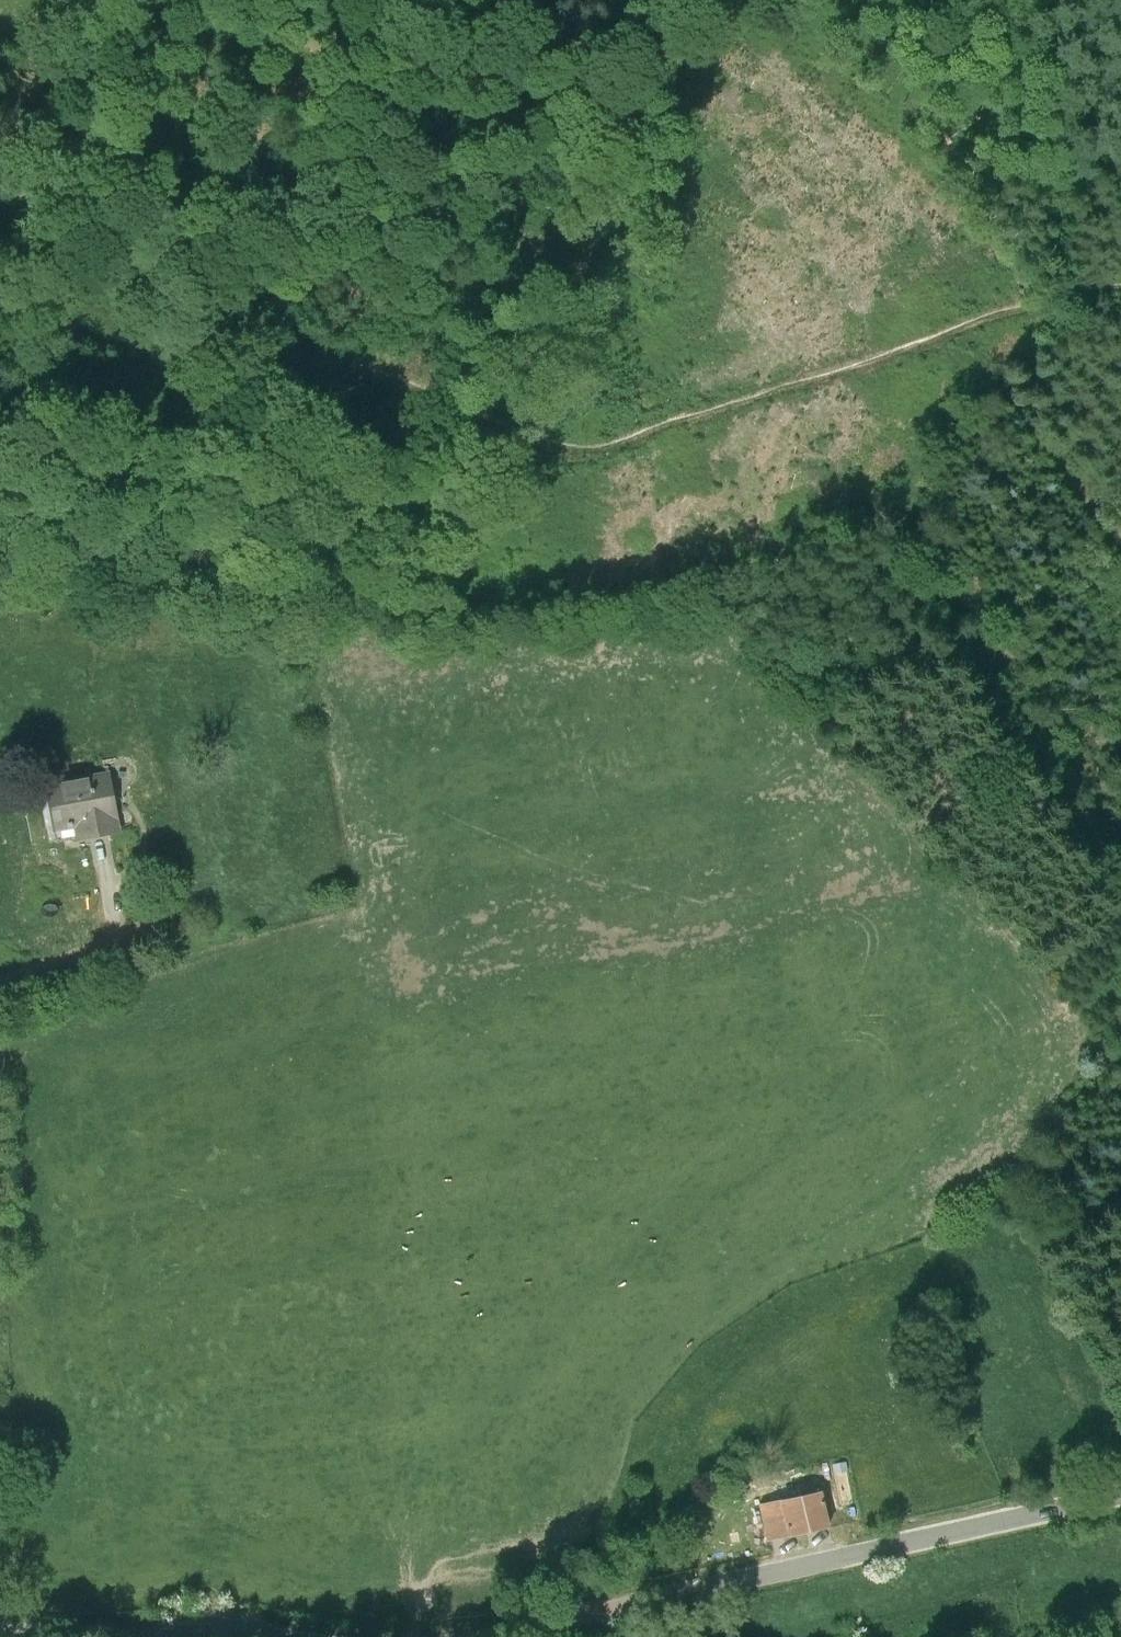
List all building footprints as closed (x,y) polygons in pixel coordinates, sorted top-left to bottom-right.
[(114,775),(50,786),(58,834),(76,830),(79,844),(124,836),(114,775)] [(835,1503),(773,1517),(780,1552),(843,1538),(835,1503)]
